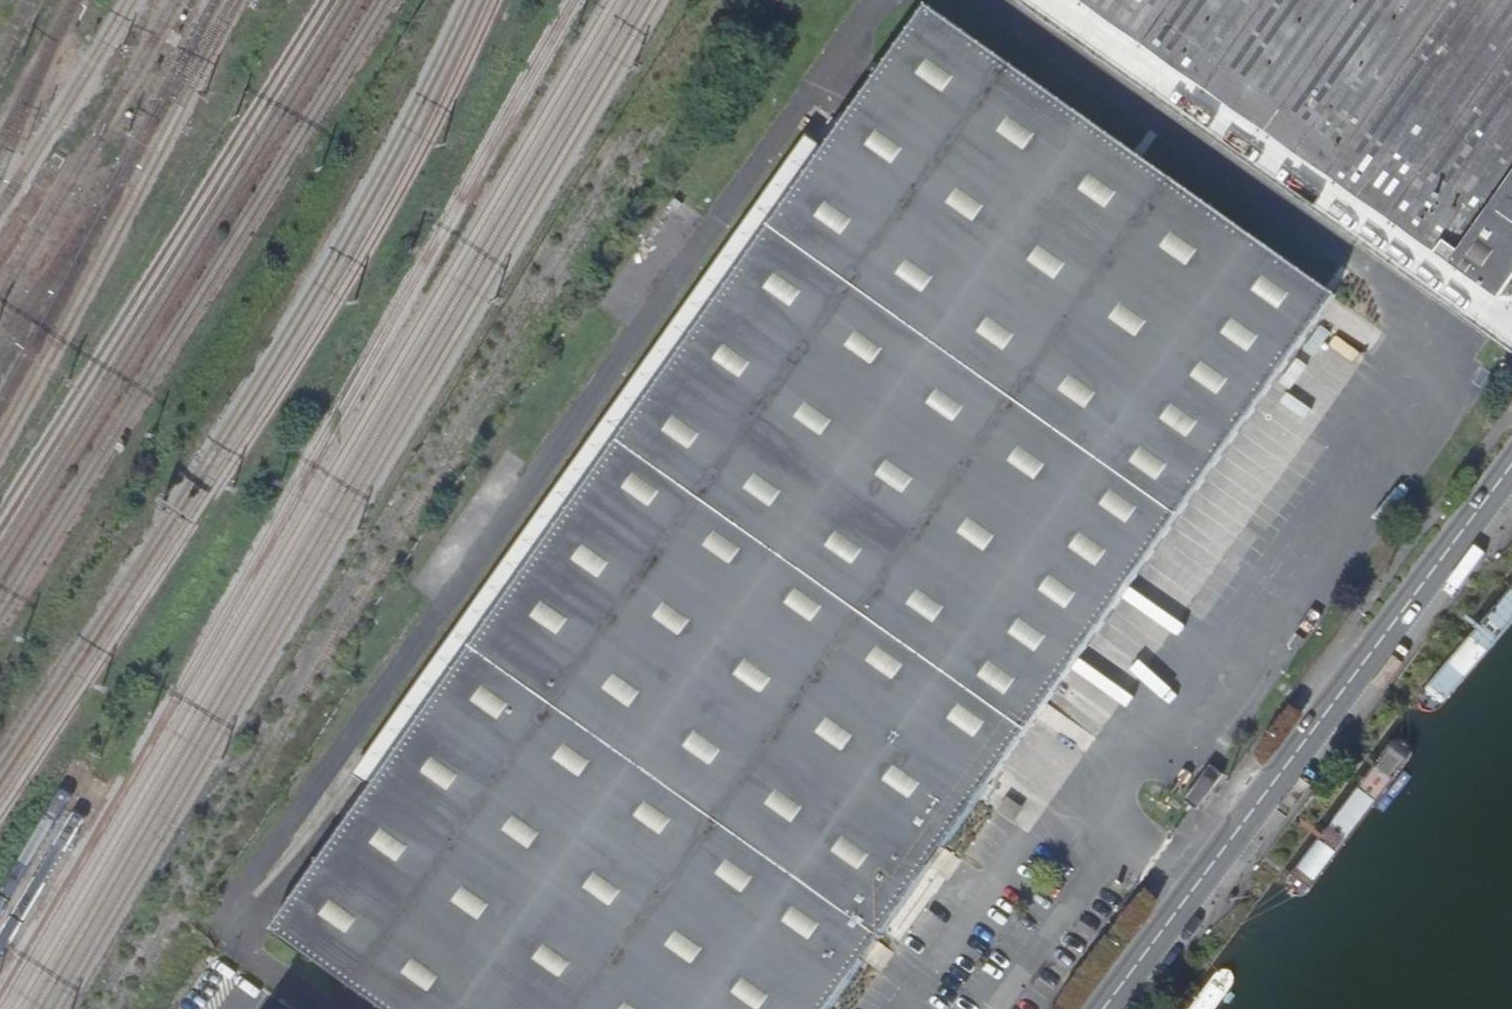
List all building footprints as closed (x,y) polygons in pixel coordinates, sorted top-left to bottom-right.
[(1511,189),(1511,0),(1082,0),(1456,268),(1511,189)] [(941,6),(850,131),(838,149),(773,238),(705,333),(627,441),(582,504),(443,695),(377,786),(275,929),(385,1008),(834,1008),(880,947),(1115,620),(1346,299),(941,6)] [(358,773),(377,786),(443,695),(582,504),(627,441),(705,333),(773,238),(838,149),(818,134),(712,282),(689,314),(565,486),(541,520),(432,670),(358,773)] [(1456,268),(1505,303),(1511,293),(1511,189),(1456,268)] [(1225,776),(1211,765),(1184,800),(1193,807),(1198,811),(1225,776)]
